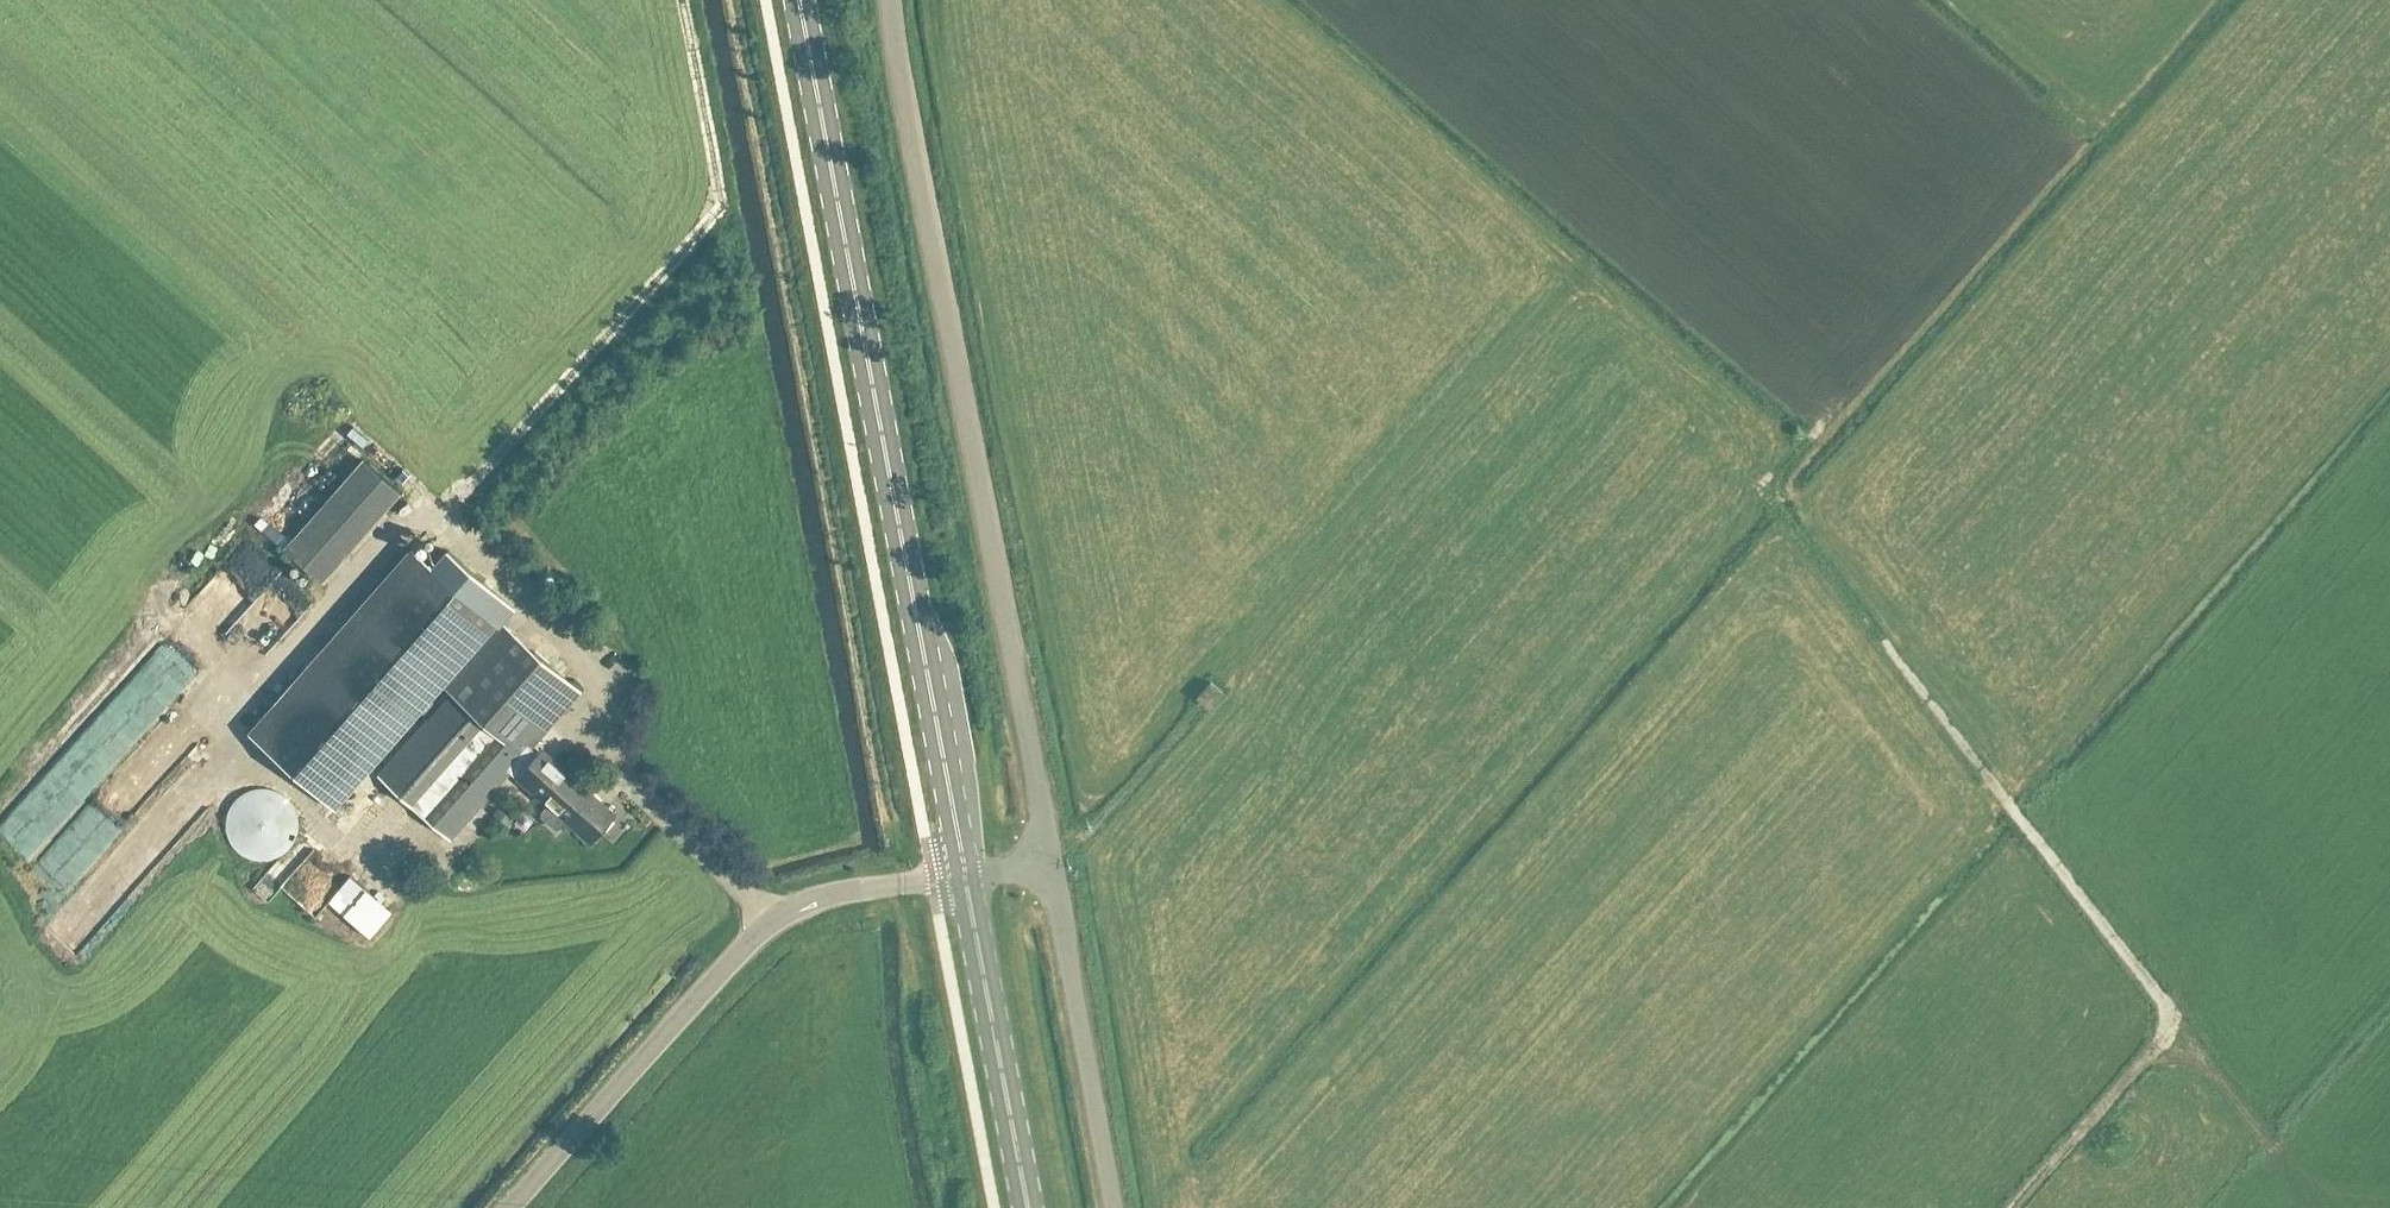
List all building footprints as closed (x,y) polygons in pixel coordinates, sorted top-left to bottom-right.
[(363,457),(284,546),(320,578),(399,488),(363,457)] [(261,547),(241,569),(257,584),(277,562),(261,547)] [(333,805),(441,683),(450,691),(377,773),(450,837),(510,770),(530,747),(580,690),(498,618),(495,621),(410,547),(325,644),(249,730),(333,805)] [(288,616),(292,621),(312,601),(278,568),(258,589),(267,598),(243,623),(262,642),(288,616)] [(1211,681),(1198,696),(1209,706),(1223,691),(1211,681)] [(36,925),(71,954),(202,801),(169,774),(196,743),(160,712),(34,859),(68,888),(36,925)] [(536,751),(530,747),(510,770),(529,787),(590,840),(614,812),(539,748),(536,751)] [(224,823),(226,835),(233,846),(244,854),(256,858),(269,857),(281,852),(291,842),(296,831),(297,818),(294,806),(287,796),(277,788),(264,785),(252,786),(240,791),(231,799),(225,810),(224,823)]
